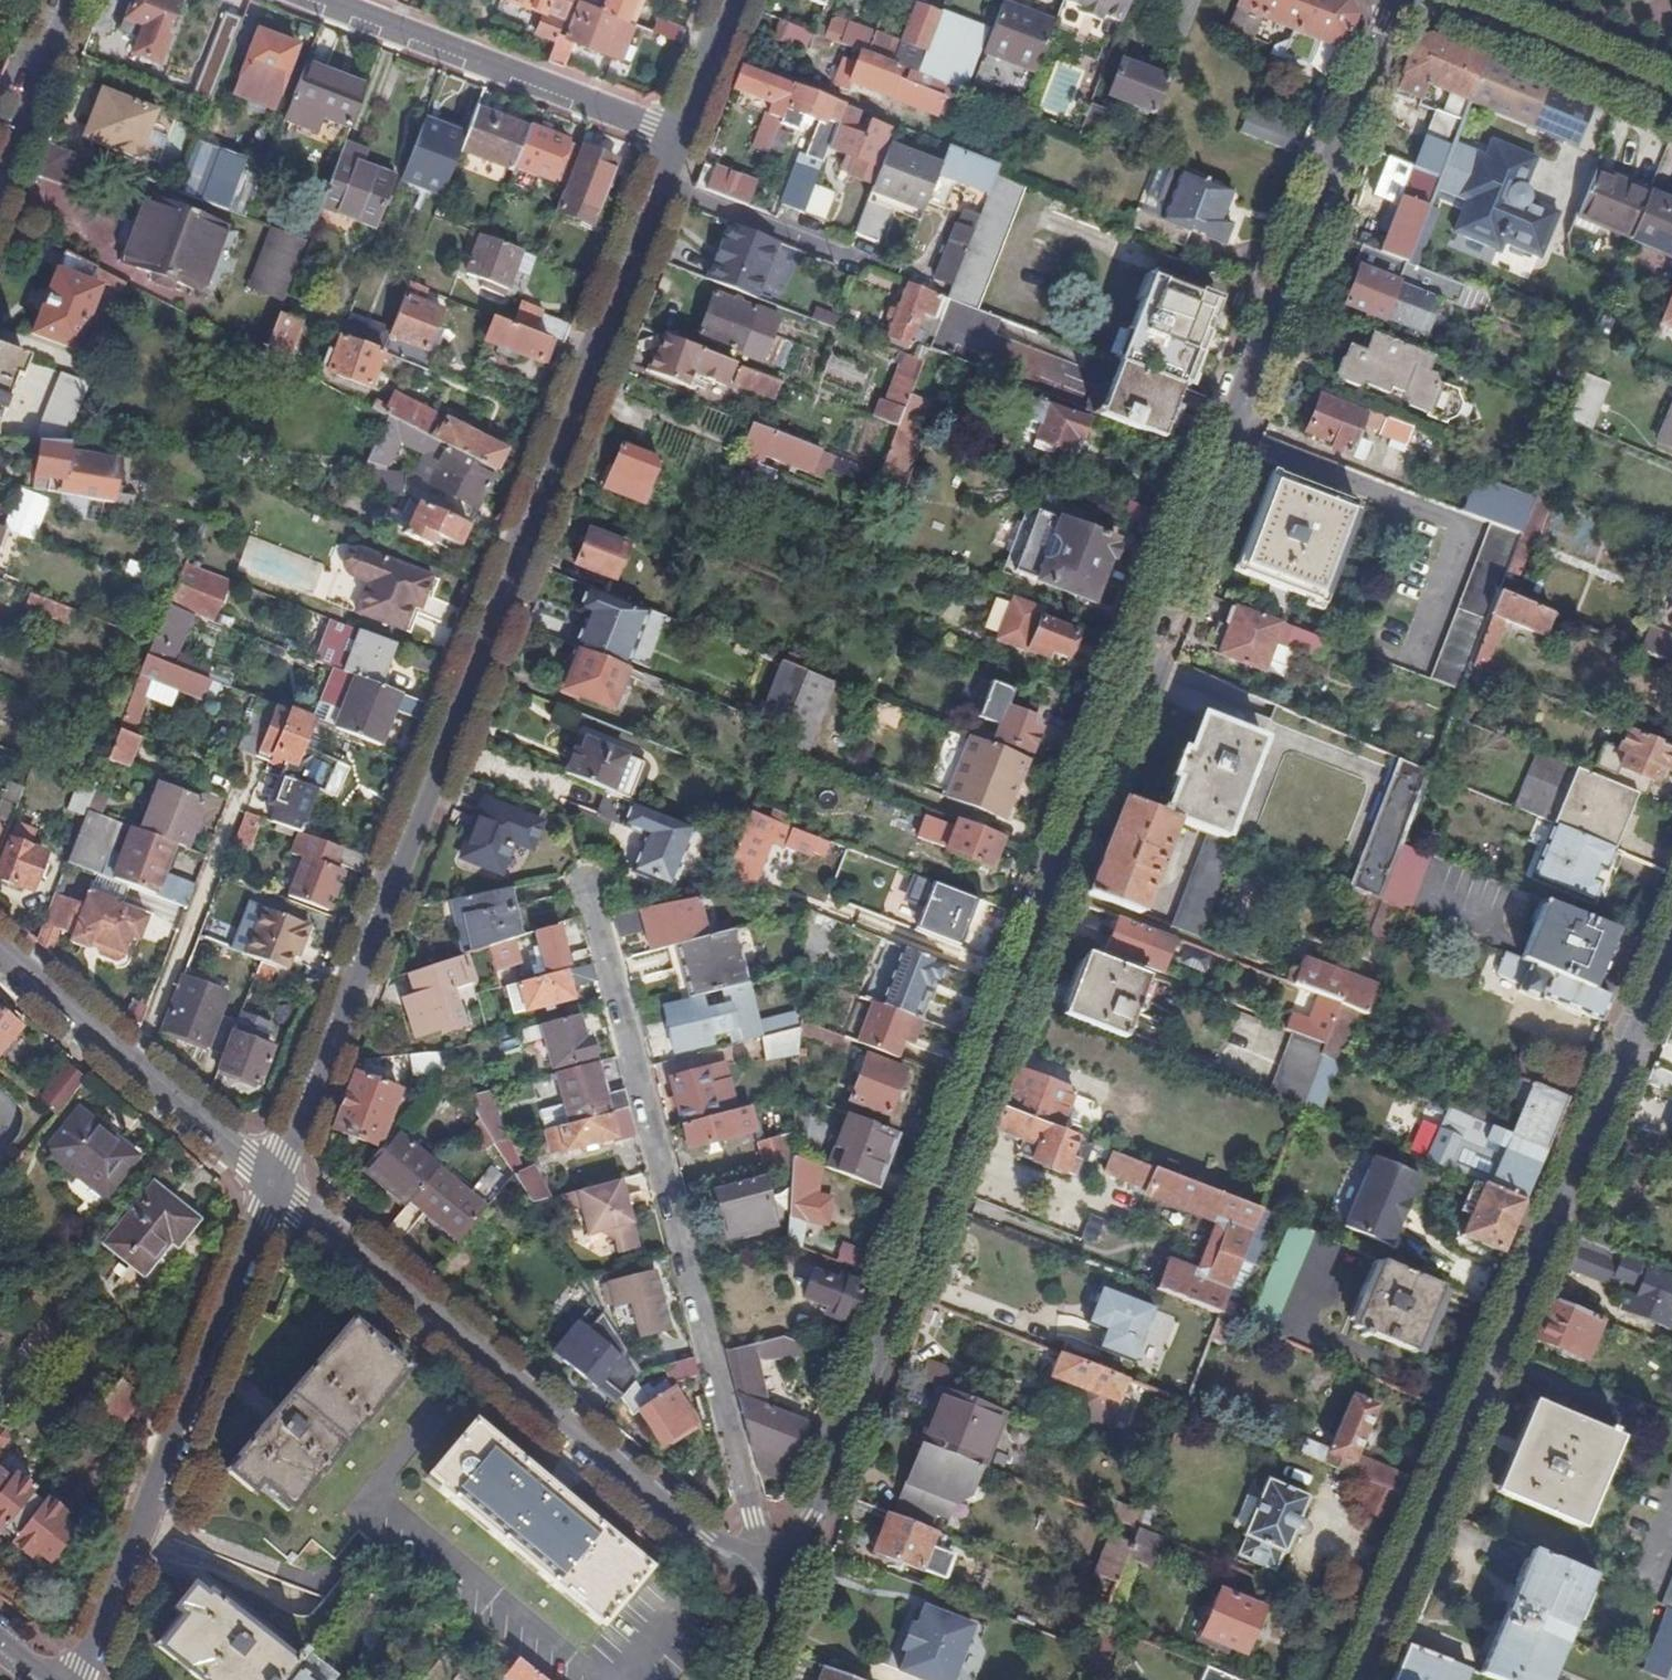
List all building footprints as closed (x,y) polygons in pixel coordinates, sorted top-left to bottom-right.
[(121,31),(139,38),(132,56),(157,65),(169,35),(166,34),(177,5),(164,0),(132,0),(121,31)] [(556,40),(570,0),(512,0),(543,12),(535,34),(555,42),(556,40)] [(633,25),(643,0),(604,0),(601,10),(600,12),(619,20),(633,25)] [(1082,7),(1085,8),(1088,14),(1094,17),(1101,15),(1105,16),(1122,23),(1131,0),(1065,0),(1082,7)] [(1315,0),(1240,0),(1228,29),(1253,39),(1262,18),(1294,30),(1301,33),(1315,0)] [(1341,48),(1353,18),(1347,2),(1343,0),(1315,0),(1301,33),(1341,48)] [(605,55),(619,20),(600,12),(601,10),(580,2),(566,38),(605,55)] [(1002,5),(984,52),(1036,72),(1054,26),(1002,5)] [(917,75),(941,12),(936,10),(934,15),(913,7),(899,44),(891,65),(917,75)] [(1102,22),(1105,16),(1101,15),(1094,17),(1088,14),(1085,8),(1082,7),(1079,13),(1102,22)] [(967,22),(941,12),(917,75),(944,85),(967,22)] [(653,33),(680,43),(685,30),(658,19),(653,33)] [(944,85),(953,89),(963,92),(987,29),(967,22),(944,85)] [(808,50),(814,35),(781,23),(776,38),(808,50)] [(866,55),(874,37),(873,35),(848,25),(840,45),(866,55)] [(233,98),(272,113),(297,48),(258,33),(233,98)] [(899,44),(876,35),(875,37),(874,37),(866,55),(891,65),(899,44)] [(1468,102),(1485,60),(1475,56),(1430,36),(1414,44),(1396,88),(1411,95),(1421,98),(1419,104),(1436,111),(1381,254),(1405,263),(1427,208),(1461,120),(1446,114),(1452,95),(1461,99),(1459,105),(1466,108),(1468,102)] [(547,61),(563,66),(571,46),(556,40),(555,42),(547,61)] [(891,65),(866,55),(860,68),(847,64),(838,89),(850,94),(854,84),(937,116),(944,98),(949,99),(953,89),(944,85),(917,75),(891,65)] [(1468,102),(1576,146),(1593,104),(1560,91),(1485,60),(1468,102)] [(1109,95),(1156,113),(1169,80),(1122,63),(1109,95)] [(349,130),(364,89),(304,66),(289,107),(349,130)] [(794,86),(742,67),(733,90),(773,105),(769,117),(766,116),(755,145),(769,151),(779,125),(794,86)] [(845,106),(794,86),(779,125),(798,132),(801,124),(803,117),(811,120),(818,122),(805,157),(801,156),(783,206),(804,214),(815,186),(829,149),(837,126),(845,106)] [(1411,95),(1396,88),(1394,94),(1408,100),(1411,95)] [(156,113),(101,91),(82,140),(137,161),(156,113)] [(1091,105),(1078,137),(1096,144),(1108,112),(1091,105)] [(512,171),(514,167),(528,130),(475,109),(465,135),(460,150),(512,171)] [(1300,129),(1249,109),(1239,132),(1290,152),(1300,129)] [(803,117),(801,124),(809,127),(811,120),(803,117)] [(401,182),(442,197),(460,150),(465,135),(425,120),(401,182)] [(864,137),(837,126),(829,149),(847,156),(844,165),(851,169),(848,177),(874,187),(889,147),(885,145),(891,130),(870,122),(864,137)] [(949,146),(897,126),(889,147),(874,187),(855,235),(877,243),(894,200),(924,211),(934,184),(937,176),(949,146)] [(570,174),(580,149),(529,128),(528,130),(514,167),(552,182),(558,169),(570,174)] [(247,161),(196,141),(176,193),(227,213),(238,183),(247,161)] [(1533,160),(1489,143),(1483,159),(1473,156),(1457,199),(1465,203),(1453,234),(1497,251),(1500,242),(1540,257),(1557,215),(1527,202),(1526,194),(1521,191),(1533,160)] [(99,164),(48,144),(36,173),(88,193),(99,164)] [(343,145),(319,207),(373,227),(391,179),(361,167),(366,154),(343,145)] [(996,177),(1000,166),(949,146),(937,176),(966,187),(963,194),(986,203),(996,177)] [(614,162),(580,149),(570,174),(555,212),(582,222),(589,204),(597,207),(614,162)] [(756,186),(704,165),(696,186),(748,206),(756,186)] [(1649,193),(1594,170),(1593,173),(1575,216),(1631,238),(1649,193)] [(1136,210),(1129,229),(1182,249),(1189,233),(1222,246),(1231,227),(1221,223),(1232,193),(1181,173),(1162,220),(1136,210)] [(966,187),(937,176),(934,184),(963,194),(966,187)] [(996,177),(986,203),(980,219),(954,287),(949,300),(977,311),(1024,188),(996,177)] [(227,213),(246,220),(257,191),(238,183),(227,213)] [(815,186),(804,214),(804,215),(824,222),(835,194),(815,186)] [(1649,193),(1631,238),(1630,240),(1671,257),(1671,203),(1649,193)] [(148,231),(134,268),(160,278),(157,287),(171,292),(174,283),(202,294),(227,230),(148,200),(138,227),(148,231)] [(590,225),(597,207),(589,204),(582,222),(590,225)] [(954,287),(980,219),(964,212),(958,227),(956,227),(935,279),(954,287)] [(485,239),(493,242),(499,226),(492,223),(485,239)] [(779,244),(729,225),(708,281),(757,300),(761,290),(779,244)] [(247,289),(282,303),(306,242),(271,228),(247,289)] [(485,239),(481,237),(466,275),(505,291),(513,270),(520,252),(493,242),(485,239)] [(798,251),(779,244),(761,290),(781,298),(798,251)] [(1405,263),(1381,254),(1367,249),(1345,305),(1384,319),(1388,311),(1393,313),(1396,303),(1391,302),(1399,283),(1431,294),(1438,276),(1405,263)] [(527,275),(534,258),(520,252),(513,270),(527,275)] [(97,269),(66,253),(56,274),(33,336),(74,351),(98,289),(90,285),(93,279),(97,269)] [(120,294),(126,283),(97,269),(93,279),(120,294)] [(1155,273),(1119,366),(1182,390),(1218,297),(1155,273)] [(932,293),(910,284),(889,337),(910,346),(932,293)] [(410,365),(427,372),(443,331),(435,328),(441,311),(422,304),(426,292),(408,285),(389,333),(387,339),(381,354),(390,357),(395,359),(410,365)] [(1654,335),(1659,337),(1663,327),(1671,331),(1671,291),(1654,335)] [(735,303),(715,296),(699,338),(741,353),(757,311),(742,306),(743,302),(736,300),(735,303)] [(535,334),(541,317),(542,313),(522,305),(514,326),(535,334)] [(812,306),(809,320),(832,326),(836,313),(812,306)] [(341,338),(342,339),(347,325),(305,310),(300,323),(341,338)] [(284,365),(300,323),(278,315),(263,354),(284,365)] [(548,340),(563,346),(569,329),(541,317),(535,334),(548,340)] [(381,354),(387,339),(367,331),(370,325),(350,318),(347,325),(342,339),(381,354)] [(493,318),(484,341),(539,362),(548,340),(535,334),(514,326),(493,318)] [(387,339),(389,333),(370,325),(367,331),(387,339)] [(1436,360),(1373,336),(1364,361),(1348,355),(1341,373),(1345,384),(1359,389),(1367,385),(1369,389),(1388,396),(1391,390),(1405,396),(1408,404),(1422,409),(1425,415),(1449,425),(1456,421),(1462,405),(1459,397),(1439,389),(1439,387),(1434,378),(1429,376),(1436,360)] [(387,364),(390,357),(381,354),(342,339),(341,338),(335,355),(328,374),(369,390),(379,361),(387,364)] [(734,365),(664,339),(658,356),(655,355),(648,373),(686,387),(691,374),(726,387),(734,365)] [(0,354),(0,412),(1,411),(3,406),(2,405),(11,382),(16,383),(23,363),(0,354)] [(323,373),(328,374),(335,355),(330,354),(323,373)] [(924,364),(899,355),(896,363),(902,365),(888,403),(883,401),(876,419),(899,427),(903,417),(924,364)] [(406,375),(410,365),(395,359),(391,369),(406,375)] [(293,370),(300,373),(302,368),(295,365),(293,370)] [(1094,412),(1093,415),(1162,441),(1182,390),(1119,366),(1100,414),(1094,412)] [(778,382),(741,367),(735,384),(772,398),(778,382)] [(1611,384),(1583,374),(1569,412),(1566,419),(1593,431),(1611,384)] [(36,441),(66,442),(88,386),(61,376),(36,441)] [(371,410),(388,419),(425,437),(435,418),(395,398),(388,410),(375,404),(371,410)] [(1413,429),(1366,411),(1364,415),(1320,399),(1307,433),(1335,444),(1334,449),(1365,461),(1371,444),(1357,439),(1363,424),(1381,431),(1379,435),(1391,440),(1388,448),(1403,454),(1413,429)] [(1088,422),(1026,400),(1015,429),(1038,437),(1036,443),(1075,457),(1088,422)] [(1422,409),(1408,404),(1410,410),(1425,415),(1422,409)] [(1659,443),(1671,448),(1671,411),(1659,443)] [(903,417),(899,427),(896,434),(912,439),(918,423),(903,417)] [(476,510),(494,473),(430,440),(425,437),(388,419),(367,463),(388,468),(400,442),(427,455),(418,473),(425,477),(424,482),(431,485),(431,486),(476,510)] [(430,440),(494,473),(504,453),(445,423),(437,439),(432,436),(430,440)] [(820,452),(754,426),(743,454),(762,461),(764,456),(811,474),(820,452)] [(912,439),(896,434),(891,447),(907,452),(912,439)] [(658,461),(621,446),(605,489),(642,503),(658,461)] [(61,496),(133,508),(133,501),(131,498),(114,495),(118,462),(38,449),(35,471),(27,471),(24,489),(61,496)] [(401,494),(401,498),(404,498),(405,475),(403,475),(403,478),(368,475),(366,491),(401,494)] [(1354,504),(1277,475),(1239,574),(1316,604),(1354,504)] [(1476,479),(1463,512),(1493,523),(1522,535),(1535,501),(1476,479)] [(61,496),(24,489),(5,486),(4,493),(15,495),(15,499),(60,506),(61,496)] [(1123,519),(1154,533),(1161,516),(1128,504),(1123,519)] [(459,548),(468,528),(417,505),(404,534),(430,548),(435,537),(459,548)] [(1037,581),(1060,522),(1027,509),(1005,569),(1037,581)] [(1116,542),(1060,522),(1037,581),(1093,602),(1116,542)] [(1499,593),(1522,535),(1493,523),(1433,681),(1461,692),(1471,667),(1499,593)] [(627,546),(589,531),(576,564),(614,579),(627,546)] [(323,568),(247,539),(235,572),(310,601),(323,568)] [(354,612),(401,631),(409,612),(416,615),(431,620),(438,601),(430,598),(424,596),(431,578),(357,548),(349,553),(345,558),(343,564),(345,570),(349,576),(366,582),(354,612)] [(211,623),(227,582),(184,564),(171,596),(167,606),(176,610),(211,623)] [(437,581),(431,578),(424,596),(430,598),(437,581)] [(648,612),(639,608),(586,587),(576,612),(585,617),(591,620),(579,651),(581,652),(626,669),(648,612)] [(1557,624),(1560,617),(1499,593),(1471,667),(1485,673),(1517,686),(1521,676),(1489,662),(1504,621),(1544,637),(1550,621),(1557,624)] [(55,604),(29,594),(24,607),(50,617),(55,604)] [(1039,609),(1010,598),(993,642),(1021,653),(1022,650),(1047,660),(1050,653),(1066,659),(1076,635),(1034,619),(1039,609)] [(146,658),(155,662),(176,610),(167,606),(152,642),(146,658)] [(1264,672),(1281,624),(1237,607),(1219,655),(1264,672)] [(409,612),(401,631),(409,634),(416,615),(409,612)] [(585,617),(573,648),(579,651),(591,620),(585,617)] [(329,620),(313,662),(344,674),(356,679),(377,687),(383,689),(390,671),(383,669),(393,645),(329,620)] [(1651,628),(1641,652),(1671,665),(1671,637),(1651,628)] [(618,691),(626,669),(581,652),(565,692),(606,709),(614,689),(618,691)] [(200,701),(207,682),(155,662),(146,658),(136,684),(115,736),(106,761),(126,769),(137,740),(130,738),(144,701),(171,711),(177,693),(200,701)] [(783,730),(805,673),(781,664),(758,721),(783,730)] [(634,672),(626,669),(618,691),(614,689),(606,709),(618,713),(634,672)] [(833,684),(805,673),(783,730),(775,751),(804,762),(833,684)] [(393,712),(418,722),(424,705),(377,687),(356,679),(352,692),(336,686),(328,706),(342,712),(335,731),(328,728),(327,733),(357,745),(359,740),(378,748),(393,712)] [(997,684),(994,689),(982,720),(995,725),(991,737),(1025,750),(1034,728),(1027,725),(1029,718),(1032,719),(1038,706),(1018,698),(1019,692),(997,684)] [(292,784),(315,792),(318,794),(326,776),(302,765),(309,749),(305,746),(312,727),(327,733),(328,728),(275,708),(256,758),(285,769),(281,780),(292,784)] [(255,757),(269,719),(253,713),(239,750),(255,757)] [(1172,789),(1162,815),(1177,821),(1209,834),(1223,839),(1262,743),(1201,719),(1186,755),(1181,753),(1168,787),(1172,789)] [(1611,725),(1603,744),(1588,738),(1578,761),(1581,762),(1578,770),(1637,795),(1646,799),(1653,783),(1655,784),(1661,770),(1669,773),(1671,765),(1671,751),(1640,737),(1627,731),(1611,725)] [(1028,760),(971,738),(947,799),(1004,821),(1028,760)] [(612,793),(626,757),(585,740),(581,752),(575,750),(565,774),(612,793)] [(1576,769),(1536,752),(1526,777),(1566,793),(1576,769)] [(1404,843),(1430,773),(1401,760),(1349,889),(1381,901),(1404,843)] [(1566,793),(1526,777),(1513,808),(1554,825),(1614,851),(1637,795),(1578,770),(1576,769),(1566,793)] [(93,793),(97,786),(80,779),(67,812),(84,818),(86,814),(93,793)] [(278,827),(301,836),(315,792),(292,784),(278,827)] [(173,846),(184,850),(203,804),(163,789),(159,790),(156,794),(141,834),(173,846)] [(105,798),(93,793),(86,814),(97,818),(105,798)] [(1162,815),(1122,800),(1107,840),(1086,893),(1141,915),(1177,821),(1162,815)] [(542,824),(485,802),(464,857),(502,873),(514,842),(532,848),(542,824)] [(696,827),(633,803),(624,828),(646,837),(633,873),(672,889),(696,827)] [(82,871),(186,910),(195,887),(163,874),(165,868),(146,860),(144,866),(121,856),(110,852),(119,827),(97,818),(86,814),(84,818),(66,865),(82,871)] [(248,846),(259,820),(246,814),(235,842),(248,846)] [(829,842),(818,838),(817,840),(752,814),(740,844),(731,868),(730,867),(725,879),(751,890),(770,842),(784,847),(786,846),(814,857),(816,853),(824,856),(829,842)] [(1001,839),(958,822),(946,853),(990,870),(1001,839)] [(8,828),(0,824),(0,849),(8,828)] [(1614,851),(1554,825),(1532,879),(1592,904),(1600,884),(1594,881),(1599,868),(1606,871),(1614,851)] [(1201,938),(1237,845),(1223,839),(1209,834),(1173,928),(1201,938)] [(335,865),(359,874),(365,858),(341,849),(340,850),(303,836),(298,847),(308,851),(291,891),(287,890),(285,896),(327,912),(343,874),(333,870),(335,865)] [(1431,854),(1404,843),(1381,901),(1395,907),(1409,913),(1431,854)] [(9,844),(0,866),(0,882),(14,888),(15,886),(30,892),(44,857),(9,844)] [(35,943),(50,956),(59,932),(70,936),(68,943),(86,950),(88,947),(89,944),(96,947),(96,950),(99,958),(115,964),(122,959),(130,939),(138,943),(147,919),(113,906),(86,896),(82,906),(71,901),(82,871),(66,865),(35,943)] [(504,889),(454,900),(465,955),(467,955),(490,947),(515,938),(520,937),(514,908),(508,909),(504,889)] [(699,903),(698,900),(614,916),(619,939),(646,933),(651,952),(679,945),(706,938),(697,904),(699,903)] [(1395,907),(1381,901),(1369,933),(1384,938),(1395,907)] [(1615,931),(1546,902),(1521,961),(1590,990),(1615,931)] [(260,962),(278,969),(286,973),(293,956),(297,945),(302,947),(310,927),(264,909),(245,957),(260,962)] [(1158,933),(1120,919),(1107,951),(1144,966),(1158,933)] [(559,927),(536,931),(545,971),(569,965),(559,927)] [(744,985),(731,932),(706,938),(679,945),(683,967),(674,969),(681,1001),(724,990),(744,985)] [(515,938),(490,947),(498,975),(505,974),(503,968),(522,962),(515,938)] [(947,966),(886,942),(864,999),(873,1002),(921,1021),(929,1002),(932,1004),(947,966)] [(297,945),(293,956),(298,957),(302,947),(297,945)] [(1149,978),(1087,954),(1063,1017),(1125,1040),(1133,1018),(1137,1020),(1141,1009),(1138,1007),(1149,978)] [(1521,961),(1505,954),(1496,974),(1522,984),(1519,992),(1542,1001),(1543,999),(1601,1022),(1611,999),(1590,990),(1521,961)] [(465,955),(415,972),(421,992),(404,998),(416,1035),(441,1027),(442,1030),(464,1022),(454,991),(476,983),(467,955),(465,955)] [(1293,971),(1288,984),(1322,997),(1341,1004),(1356,1011),(1366,985),(1304,961),(1299,972),(1293,971)] [(597,981),(592,965),(507,987),(514,1014),(572,999),(570,989),(597,981)] [(273,987),(310,1001),(317,984),(286,973),(278,969),(273,987)] [(224,1056),(235,1026),(236,1023),(218,1015),(225,996),(182,980),(162,1032),(195,1044),(196,1041),(207,1045),(205,1048),(224,1056)] [(756,1032),(744,985),(724,990),(736,1037),(756,1032)] [(1282,1021),(1280,1027),(1295,1032),(1326,1044),(1338,1015),(1341,1004),(1322,997),(1312,1022),(1292,1015),(1289,1024),(1282,1021)] [(914,1038),(921,1021),(873,1002),(857,1042),(896,1058),(905,1035),(914,1038)] [(686,1003),(664,1009),(676,1053),(713,1043),(705,1016),(691,1019),(686,1003)] [(1355,1022),(1359,1012),(1356,1011),(1341,1004),(1338,1015),(1355,1022)] [(18,1030),(0,1014),(0,1052),(18,1030)] [(577,1016),(520,1032),(524,1043),(545,1038),(553,1070),(594,1058),(589,1039),(584,1041),(577,1016)] [(801,1021),(801,1016),(765,1025),(768,1036),(800,1027),(801,1021)] [(847,1051),(851,1040),(801,1021),(800,1027),(800,1034),(847,1051)] [(224,1056),(218,1073),(256,1087),(270,1050),(241,1039),(245,1030),(235,1026),(224,1056)] [(799,1051),(800,1034),(800,1027),(768,1036),(763,1037),(768,1060),(799,1051)] [(1326,1044),(1295,1032),(1271,1094),(1302,1105),(1321,1055),(1326,1044)] [(438,1053),(412,1056),(414,1077),(427,1076),(436,1082),(448,1069),(438,1053)] [(1337,1062),(1321,1055),(1302,1105),(1301,1107),(1317,1114),(1337,1062)] [(904,1071),(867,1057),(850,1100),(887,1114),(904,1071)] [(29,1091),(53,1113),(82,1079),(57,1058),(29,1091)] [(1521,1063),(1515,1078),(1533,1085),(1568,1100),(1576,1082),(1541,1067),(1539,1070),(1521,1063)] [(541,1112),(546,1131),(560,1127),(630,1108),(626,1091),(603,1097),(595,1065),(559,1075),(567,1105),(541,1112)] [(710,1088),(728,1084),(724,1067),(706,1072),(710,1088)] [(1645,1087),(1671,1097),(1671,1078),(1652,1070),(1645,1087)] [(1073,1092),(1017,1071),(1012,1083),(1002,1110),(1058,1131),(1073,1092)] [(684,1126),(736,1111),(728,1084),(710,1088),(706,1072),(671,1081),(684,1126)] [(400,1091),(354,1073),(341,1106),(332,1130),(382,1149),(396,1131),(409,1115),(394,1110),(400,1091)] [(1568,1100),(1533,1085),(1516,1126),(1491,1114),(1489,1119),(1481,1115),(1478,1121),(1547,1151),(1560,1120),(1568,1100)] [(494,1092),(467,1099),(480,1121),(486,1129),(503,1124),(494,1092)] [(638,1137),(630,1108),(560,1127),(566,1153),(616,1138),(618,1142),(638,1137)] [(753,1131),(748,1108),(736,1111),(684,1126),(690,1149),(753,1131)] [(1547,1151),(1478,1121),(1449,1109),(1427,1161),(1453,1172),(1484,1185),(1525,1202),(1536,1175),(1547,1151)] [(1058,1131),(1002,1110),(994,1131),(1023,1142),(1017,1157),(1032,1162),(1032,1164),(1061,1175),(1063,1172),(1072,1176),(1077,1163),(1084,1166),(1090,1155),(1109,1162),(1106,1172),(1149,1189),(1156,1169),(1058,1131)] [(881,1161),(894,1132),(847,1114),(834,1148),(843,1152),(835,1172),(878,1189),(888,1164),(881,1161)] [(92,1182),(108,1194),(121,1179),(119,1176),(135,1156),(116,1140),(112,1144),(75,1115),(44,1153),(88,1186),(92,1182)] [(480,1121),(470,1132),(485,1153),(496,1145),(486,1129),(480,1121)] [(486,1129),(496,1145),(507,1141),(503,1124),(486,1129)] [(758,1143),(781,1137),(779,1128),(756,1135),(758,1143)] [(396,1131),(382,1149),(363,1170),(408,1206),(411,1202),(439,1169),(396,1131)] [(793,1156),(794,1133),(781,1137),(790,1170),(791,1170),(793,1156)] [(768,1176),(790,1170),(781,1137),(758,1143),(768,1176)] [(826,1169),(835,1172),(843,1152),(834,1148),(826,1169)] [(505,1159),(516,1176),(534,1205),(552,1199),(533,1164),(523,1171),(512,1155),(505,1159)] [(787,1243),(801,1249),(805,1222),(827,1225),(832,1199),(810,1195),(815,1164),(793,1156),(791,1170),(790,1170),(787,1243)] [(1421,1176),(1375,1156),(1345,1228),(1391,1248),(1421,1176)] [(488,1209),(439,1169),(411,1202),(461,1242),(488,1209)] [(1278,1216),(1262,1210),(1156,1169),(1149,1189),(1146,1196),(1191,1213),(1217,1223),(1197,1272),(1172,1262),(1167,1260),(1156,1290),(1220,1315),(1235,1321),(1236,1321),(1278,1216)] [(764,1177),(714,1190),(727,1238),(776,1225),(764,1177)] [(615,1182),(560,1197),(564,1214),(581,1210),(588,1235),(600,1231),(616,1241),(619,1255),(639,1250),(625,1198),(619,1199),(615,1182)] [(1512,1234),(1525,1202),(1484,1185),(1462,1237),(1503,1254),(1512,1234)] [(199,1222),(153,1186),(105,1247),(144,1279),(176,1239),(183,1243),(199,1222)] [(1217,1223),(1191,1213),(1172,1262),(1197,1272),(1217,1223)] [(1671,1308),(1671,1279),(1579,1241),(1567,1271),(1625,1295),(1621,1306),(1629,1311),(1626,1317),(1670,1335),(1671,1329),(1671,1313),(1670,1312),(1671,1308)] [(869,1274),(875,1258),(844,1247),(837,1262),(869,1274)] [(1443,1288),(1383,1261),(1354,1329),(1363,1332),(1361,1337),(1368,1339),(1370,1335),(1414,1354),(1443,1288)] [(22,1289),(33,1274),(26,1268),(15,1283),(22,1289)] [(854,1312),(864,1285),(842,1277),(839,1283),(815,1273),(805,1297),(829,1306),(826,1314),(850,1323),(854,1312)] [(654,1274),(602,1288),(607,1309),(613,1307),(614,1311),(631,1307),(640,1341),(665,1335),(657,1307),(661,1300),(654,1274)] [(1132,1343),(1142,1347),(1156,1311),(1101,1290),(1092,1314),(1097,1316),(1093,1328),(1105,1333),(1098,1351),(1125,1361),(1132,1343)] [(1544,1325),(1537,1343),(1585,1362),(1601,1324),(1553,1304),(1544,1325)] [(616,1336),(602,1315),(564,1363),(596,1389),(622,1358),(609,1349),(618,1339),(616,1336)] [(1226,1343),(1235,1321),(1220,1315),(1210,1342),(1222,1347),(1224,1343),(1226,1343)] [(407,1368),(351,1321),(225,1470),(251,1492),(259,1483),(290,1508),(407,1368)] [(40,1366),(61,1340),(41,1324),(19,1350),(40,1366)] [(782,1338),(728,1352),(757,1464),(786,1475),(806,1424),(767,1410),(759,1358),(781,1352),(783,1369),(798,1368),(804,1346),(782,1338)] [(1135,1365),(1142,1347),(1132,1343),(1125,1361),(1135,1365)] [(1110,1426),(1128,1383),(1060,1356),(1052,1378),(1083,1390),(1075,1411),(1110,1426)] [(672,1385),(700,1377),(696,1360),(666,1368),(672,1385)] [(941,1389),(964,1397),(971,1379),(929,1362),(922,1381),(941,1389)] [(143,1398),(121,1381),(101,1406),(123,1424),(143,1398)] [(635,1384),(619,1403),(634,1417),(640,1411),(663,1446),(696,1424),(674,1389),(649,1405),(635,1384)] [(983,1468),(1004,1413),(964,1397),(941,1389),(920,1444),(922,1444),(981,1467),(983,1468)] [(1401,1495),(1408,1478),(1358,1456),(1377,1408),(1353,1398),(1330,1452),(1306,1442),(1304,1445),(1298,1443),(1294,1450),(1373,1483),(1401,1495)] [(1608,1431),(1606,1435),(1540,1408),(1502,1498),(1576,1528),(1614,1438),(1612,1437),(1614,1433),(1608,1431)] [(647,1568),(473,1422),(426,1479),(601,1625),(647,1568)] [(3,1451),(10,1442),(6,1431),(0,1430),(0,1450),(3,1451)] [(970,1492),(981,1467),(922,1444),(913,1468),(915,1478),(922,1481),(919,1489),(914,1487),(907,1490),(903,1502),(930,1513),(946,1519),(953,1500),(970,1492)] [(11,1454),(1,1467),(32,1492),(43,1479),(11,1454)] [(4,1528),(29,1497),(32,1492),(1,1467),(0,1468),(0,1533),(4,1528)] [(1306,1498),(1267,1481),(1244,1537),(1245,1538),(1238,1555),(1274,1570),(1282,1553),(1283,1554),(1306,1498)] [(891,1516),(924,1529),(930,1513),(903,1502),(907,1490),(914,1487),(904,1483),(891,1516)] [(1390,1523),(1401,1495),(1373,1483),(1361,1511),(1390,1523)] [(29,1497),(4,1528),(15,1538),(11,1544),(29,1559),(34,1553),(48,1564),(71,1534),(57,1523),(62,1517),(44,1502),(40,1506),(29,1497)] [(1141,1521),(1144,1514),(1111,1501),(1106,1516),(1138,1529),(1141,1521)] [(891,1516),(889,1515),(882,1535),(876,1536),(872,1546),(878,1554),(946,1580),(955,1558),(941,1553),(947,1537),(924,1529),(891,1516)] [(1152,1525),(1141,1521),(1138,1529),(1148,1533),(1152,1525)] [(1148,1533),(1138,1529),(1131,1547),(1127,1558),(1150,1566),(1162,1539),(1148,1533)] [(1116,1586),(1127,1558),(1131,1547),(1110,1539),(1095,1578),(1116,1586)] [(1532,1553),(1506,1616),(1566,1642),(1592,1579),(1532,1553)] [(1671,1612),(1671,1580),(1661,1608),(1671,1612)] [(306,1651),(302,1650),(294,1660),(195,1582),(176,1606),(186,1614),(161,1645),(205,1679),(283,1679),(306,1651)] [(1263,1611),(1219,1593),(1212,1609),(1203,1605),(1191,1632),(1199,1642),(1227,1653),(1229,1649),(1245,1655),(1263,1611)] [(1671,1670),(1671,1612),(1661,1608),(1660,1607),(1652,1627),(1662,1631),(1645,1675),(1657,1679),(1668,1679),(1671,1670)] [(926,1608),(918,1627),(913,1625),(902,1651),(907,1653),(900,1672),(920,1679),(954,1679),(974,1627),(926,1608)] [(1566,1642),(1506,1616),(1480,1676),(1490,1679),(1550,1679),(1554,1671),(1566,1642)] [(1554,1671),(1575,1679),(1632,1679),(1635,1671),(1566,1642),(1554,1671)] [(1469,1672),(1408,1647),(1398,1671),(1394,1679),(1465,1679),(1469,1672)] [(519,1659),(505,1676),(510,1679),(545,1679),(519,1659)] [(299,1667),(288,1679),(316,1679),(299,1667)] [(823,1667),(819,1679),(857,1679),(823,1667)] [(1207,1668),(1203,1679),(1236,1679),(1207,1668)]
